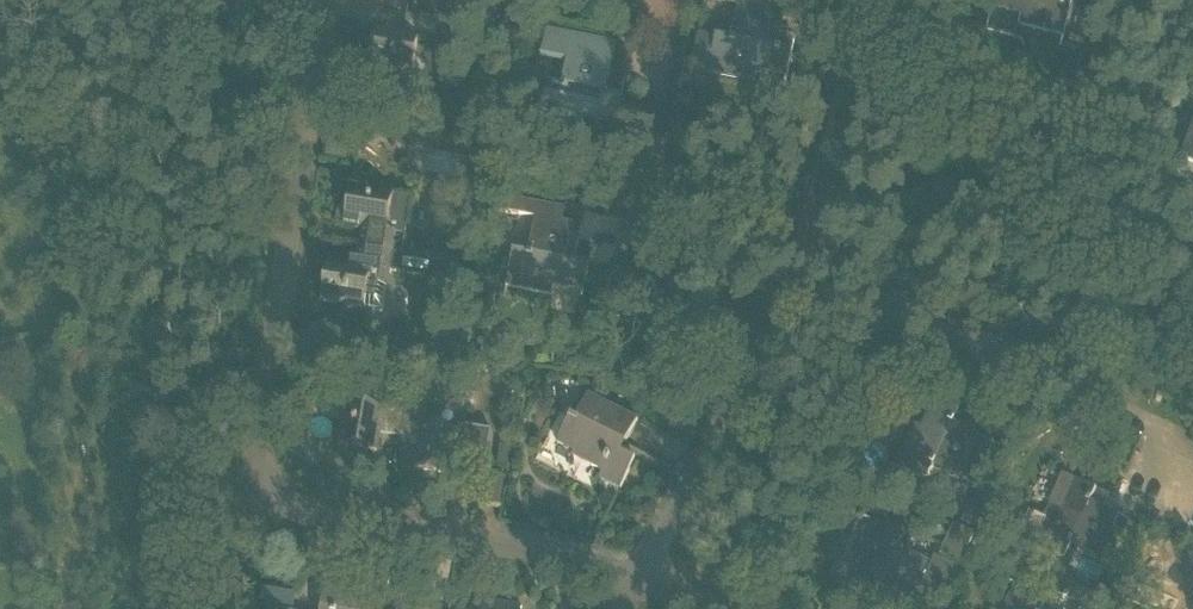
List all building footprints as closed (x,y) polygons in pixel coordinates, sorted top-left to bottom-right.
[(717,73),(756,81),(757,71),(786,77),(782,97),(784,98),(786,86),(794,44),(779,41),(785,11),(768,7),(769,0),(718,0),(738,4),(732,39),(699,33),(690,80),(691,80),(693,69),(717,73)] [(987,27),(988,27),(993,7),(1021,14),(1019,24),(1064,36),(1074,0),(994,0),(987,27)] [(589,51),(592,37),(592,36),(546,26),(540,57),(565,63),(561,84),(546,81),(538,117),(585,127),(587,117),(616,123),(612,143),(613,143),(624,89),(609,86),(612,72),(615,56),(589,51)] [(1192,163),(1192,123),(1176,168),(1179,169),(1182,159),(1192,163)] [(402,255),(411,197),(351,187),(347,209),(339,207),(336,224),(363,228),(360,248),(402,255)] [(580,312),(591,258),(576,255),(582,225),(544,217),(547,202),(503,193),(500,209),(536,217),(528,253),(513,250),(506,286),(552,295),(554,285),(583,291),(579,311),(580,312)] [(916,207),(899,202),(895,214),(912,219),(916,207)] [(323,301),(383,311),(389,274),(401,276),(402,272),(449,280),(449,277),(469,280),(471,269),(451,266),(451,263),(401,255),(402,255),(360,248),(359,249),(360,249),(359,260),(358,260),(357,261),(333,257),(332,264),(329,263),(323,301)] [(452,376),(446,363),(438,367),(421,375),(433,377),(437,375),(441,381),(452,376)] [(434,378),(433,377),(421,375),(416,375),(411,374),(407,396),(406,403),(400,437),(401,437),(402,436),(413,438),(413,439),(420,440),(415,468),(453,474),(456,458),(486,463),(492,428),(462,422),(460,431),(425,424),(430,400),(434,378)] [(600,478),(621,488),(636,459),(616,449),(620,441),(626,444),(638,420),(588,395),(576,418),(571,416),(558,443),(574,452),(572,456),(603,472),(600,478)] [(340,445),(363,449),(378,452),(381,433),(388,435),(388,434),(400,435),(399,437),(400,437),(406,403),(385,399),(384,408),(347,401),(340,445)] [(966,429),(971,419),(972,417),(973,416),(935,399),(934,400),(935,400),(923,426),(913,422),(894,465),(927,479),(933,466),(971,482),(990,440),(966,429)] [(1073,479),(1064,501),(1061,507),(1051,502),(1032,545),(1064,560),(1071,546),(1106,561),(1125,519),(1097,506),(1104,493),(1073,479)] [(954,524),(941,554),(961,564),(975,534),(954,524)] [(989,554),(994,541),(979,535),(974,548),(989,554)] [(1105,592),(1059,571),(1050,591),(1082,605),(1080,608),(1099,608),(1105,592)] [(321,608),(385,608),(388,591),(387,591),(389,581),(343,573),(338,596),(324,593),(321,608)] [(1049,597),(1005,577),(1004,579),(1014,584),(1003,608),(1043,608),(1049,597)] [(1138,582),(1129,601),(1147,608),(1172,608),(1176,599),(1138,582)] [(522,606),(475,597),(473,608),(522,608),(522,606)]
